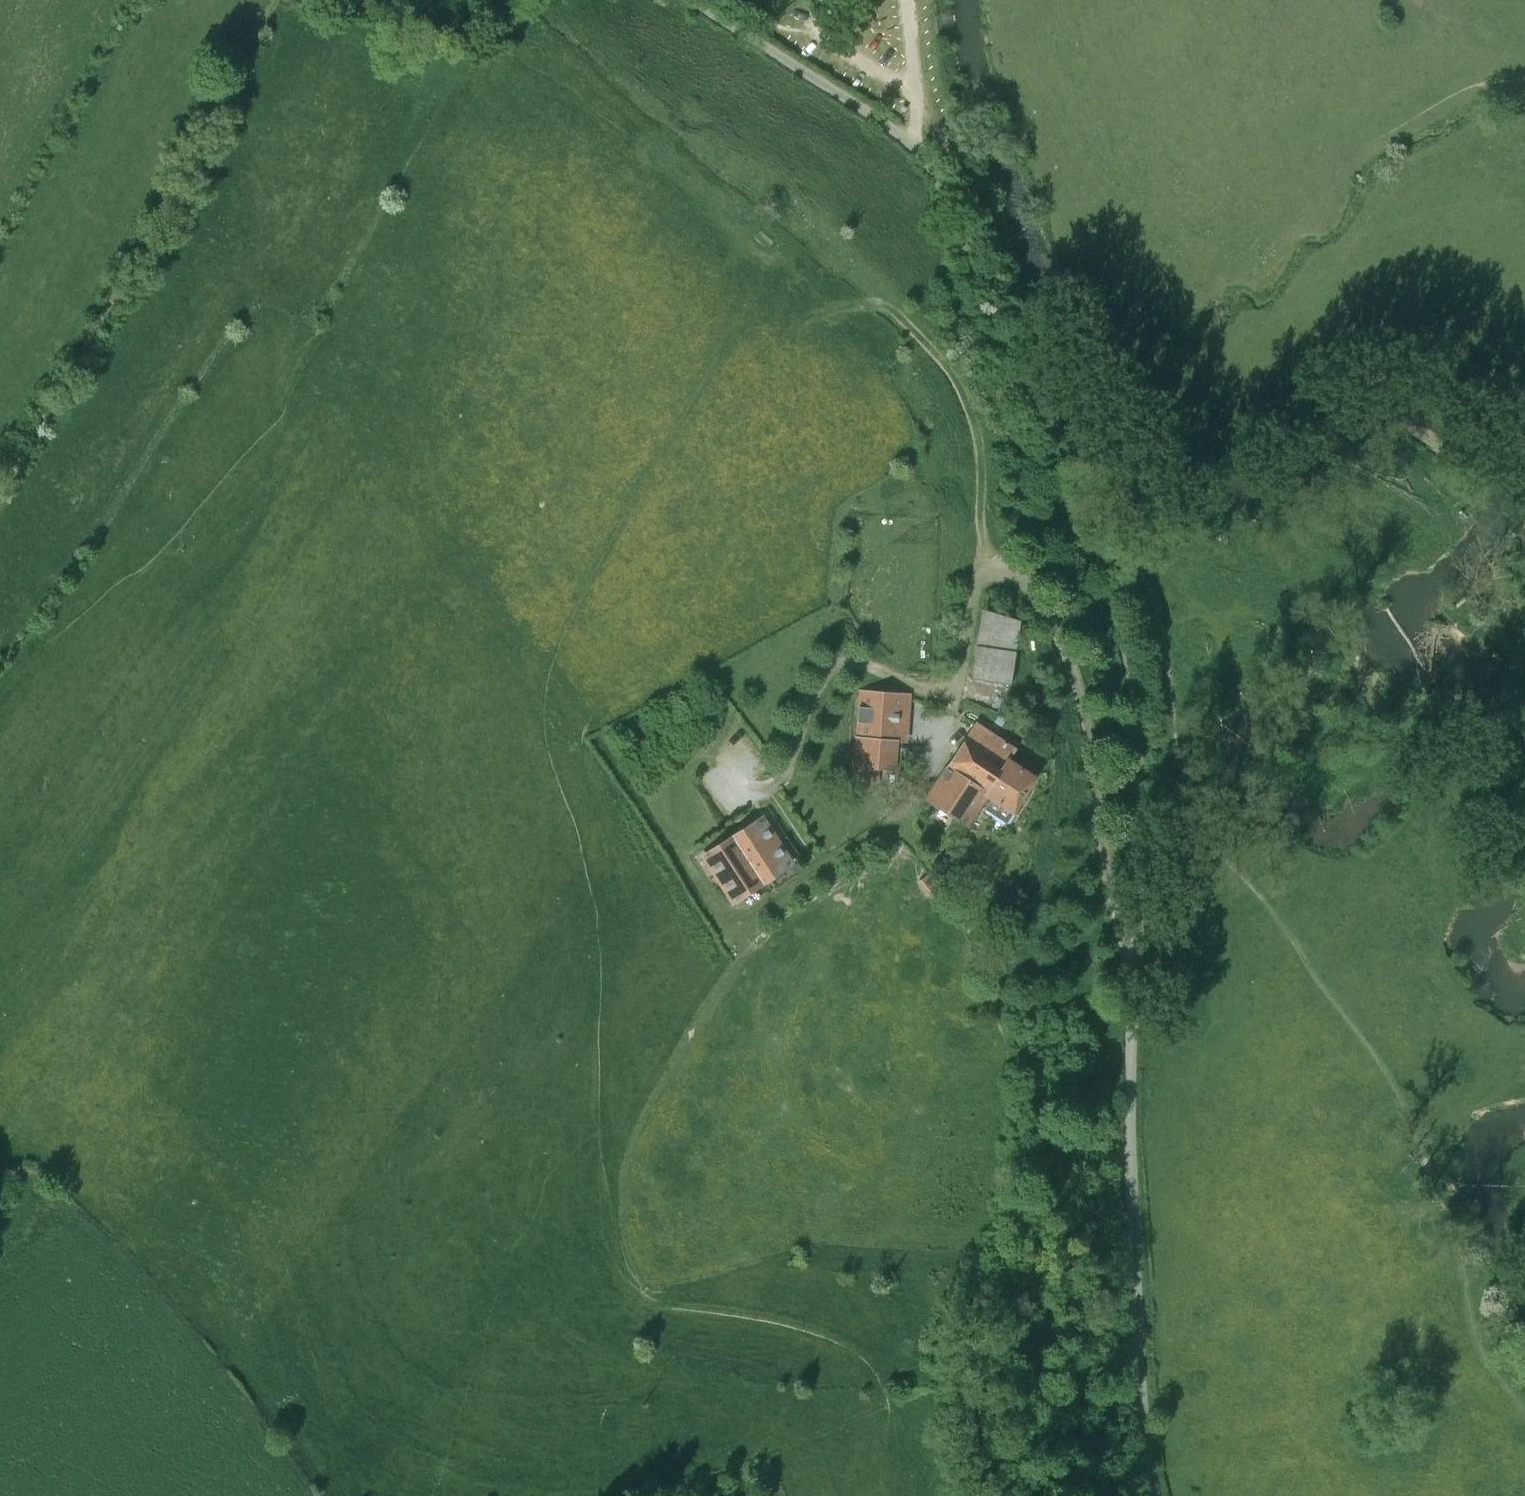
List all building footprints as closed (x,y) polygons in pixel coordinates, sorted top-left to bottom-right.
[(984,604),(974,672),(1013,678),(1024,610),(984,604)] [(879,782),(880,769),(896,770),(897,741),(908,742),(911,693),(858,689),(853,780),(879,782)] [(1019,766),(1009,759),(1017,747),(976,721),(926,797),(928,798),(922,807),(931,812),(936,803),(968,825),(987,796),(991,799),(985,808),(1006,821),(1013,811),(1013,812),(1036,777),(1019,766)] [(900,783),(909,787),(914,776),(901,770),(900,783)] [(761,817),(705,854),(734,901),(790,863),(761,817)]
